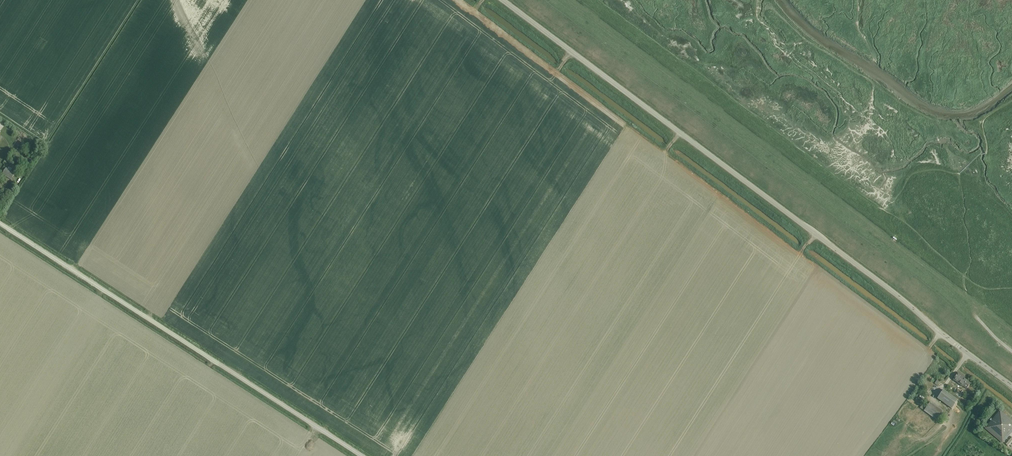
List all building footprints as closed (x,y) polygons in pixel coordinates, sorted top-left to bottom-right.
[(2,174),(11,180),(16,172),(10,168),(9,170),(6,168),(2,174)] [(971,384),(967,381),(968,381),(964,378),(965,378),(959,373),(954,380),(963,387),(967,389),(971,384)] [(952,408),(958,400),(944,390),(938,398),(952,408)] [(937,420),(942,412),(930,403),(924,410),(937,420)] [(992,432),(991,433),(1001,442),(1010,432),(1011,433),(1011,431),(1011,421),(1005,415),(1005,417),(1000,413),(987,428),(992,432)]
